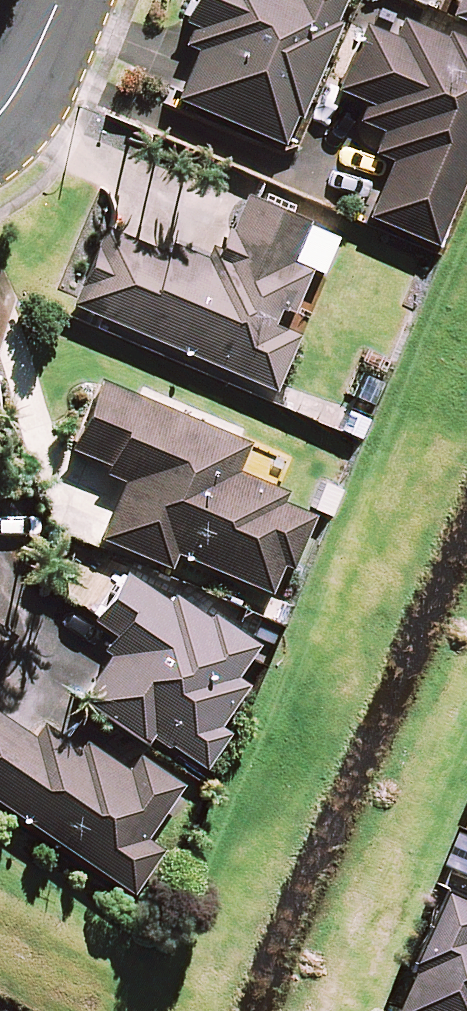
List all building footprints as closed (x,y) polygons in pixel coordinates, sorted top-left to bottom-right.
[(169,100),(274,144),(334,6),(321,0),(183,0),(174,22),(186,27),(178,46),(190,51),(169,100)] [(466,18),(466,0),(454,0),(450,10),(466,18)] [(428,247),(466,156),(466,43),(439,32),(437,38),(394,20),(386,39),(355,26),(327,90),(358,104),(351,122),(376,133),(366,155),(383,162),(360,217),(428,247)] [(98,227),(64,306),(268,393),(292,338),(262,325),(268,312),(284,318),(304,271),(284,262),(301,223),(239,196),(223,232),(219,230),(205,262),(162,244),(158,252),(98,227)] [(230,472),(241,445),(93,383),(65,450),(100,465),(96,474),(114,482),(90,540),(163,570),(170,554),(263,593),(275,565),(285,570),(308,516),(275,502),(279,493),(230,472)] [(242,657),(117,575),(85,622),(105,635),(94,651),(101,656),(78,690),(82,707),(141,746),(146,738),(161,748),(163,745),(198,768),(222,733),(212,727),(240,684),(229,676),(242,657)] [(122,895),(154,850),(139,839),(176,786),(129,754),(119,769),(77,740),(72,748),(34,722),(25,735),(0,718),(0,810),(122,895)] [(457,899),(407,1010),(466,1010),(466,903),(457,899)]
